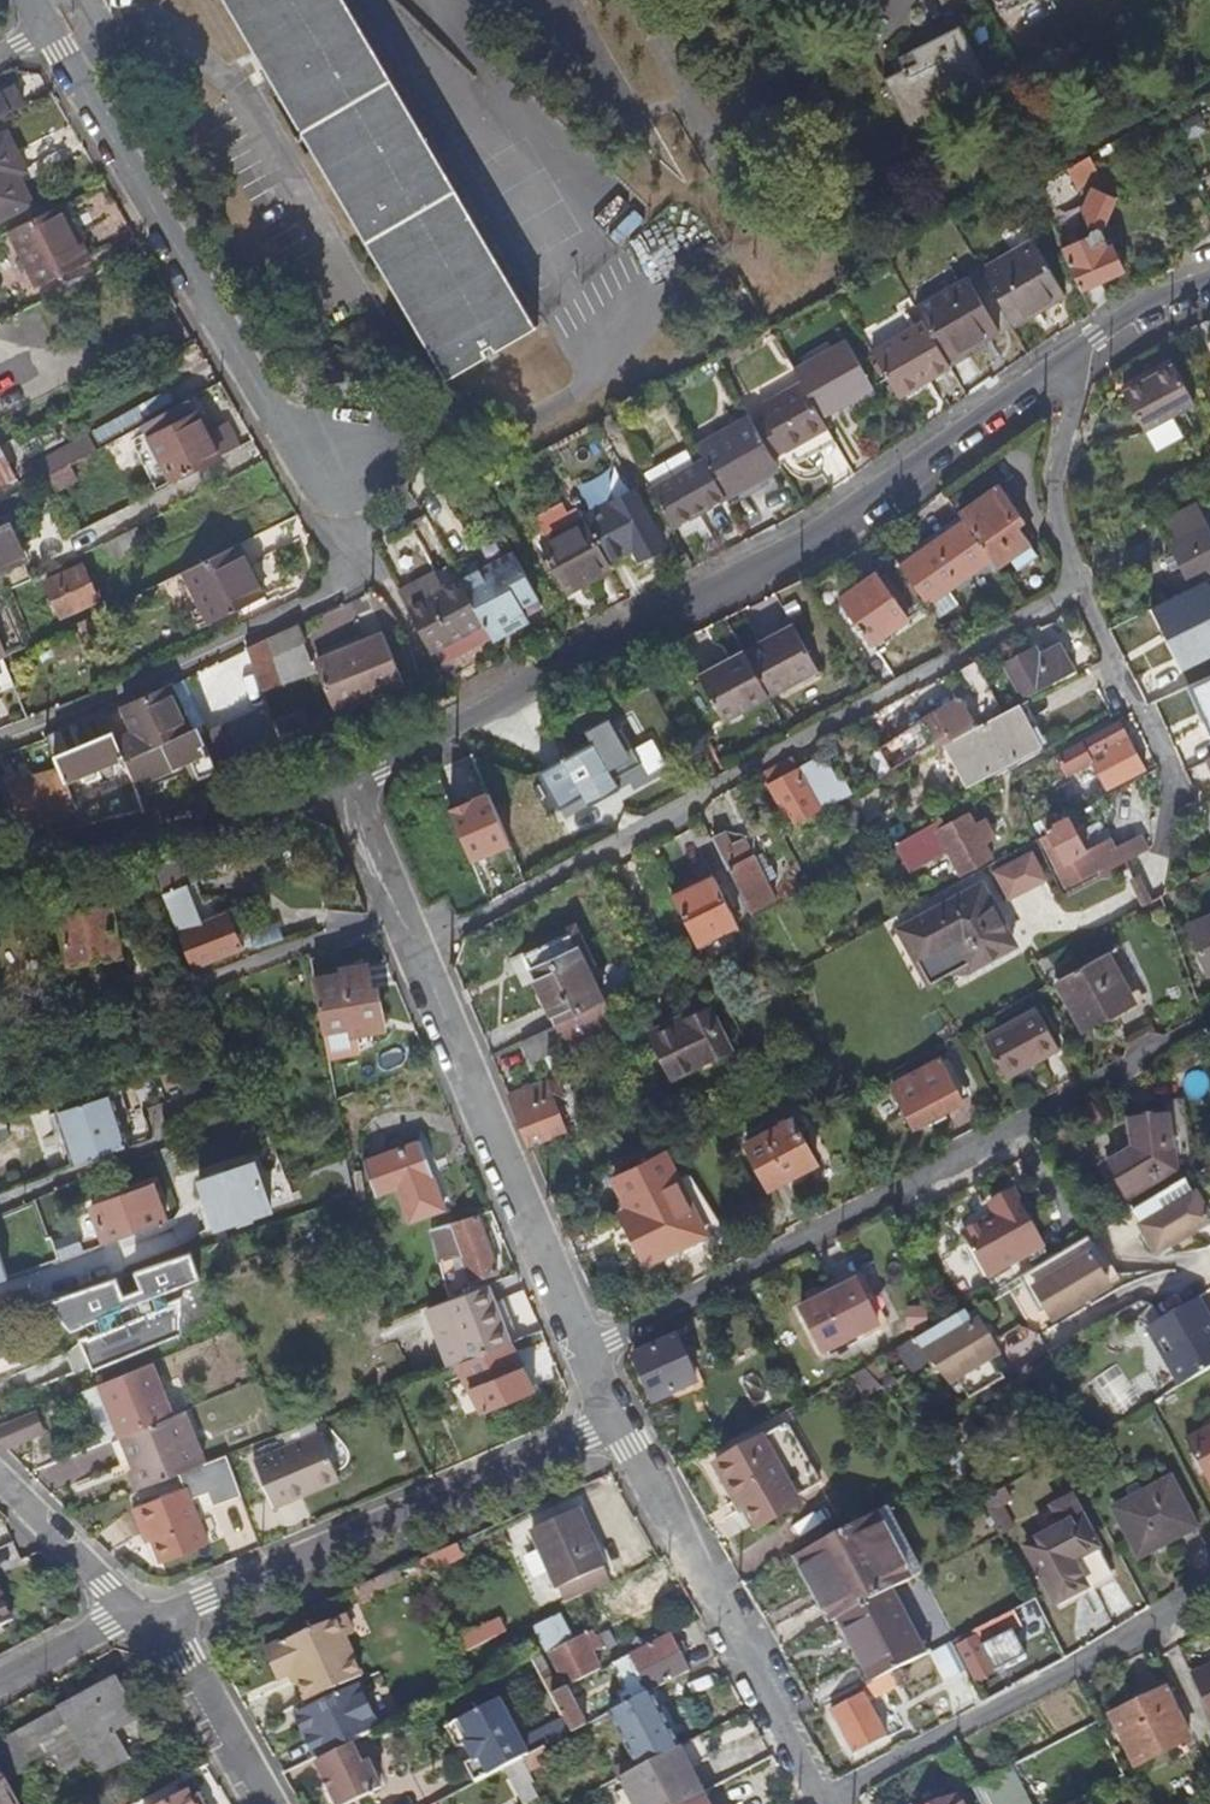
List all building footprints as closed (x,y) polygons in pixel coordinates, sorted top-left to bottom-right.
[(271,82),(448,383),(491,358),(486,351),(495,346),(499,353),(540,329),(347,0),(222,0),(271,82)] [(1009,9),(1026,0),(1004,0),(1009,9)] [(987,82),(961,30),(913,54),(919,66),(907,72),(886,82),(912,134),(947,117),(941,105),(987,82)] [(901,60),(907,72),(919,66),(913,54),(901,60)] [(47,96),(37,77),(0,96),(0,119),(47,96)] [(0,139),(0,219),(0,220),(49,196),(37,173),(48,168),(27,126),(0,139)] [(1102,177),(1093,158),(1070,171),(1080,188),(1102,177)] [(1109,250),(1105,241),(1108,238),(1104,231),(1118,199),(1094,188),(1083,214),(1092,232),(1090,238),(1064,251),(1092,310),(1093,312),(1094,314),(1111,300),(1103,282),(1126,271),(1124,265),(1126,260),(1123,252),(1117,252),(1115,247),(1109,250)] [(628,194),(600,214),(618,238),(646,218),(628,194)] [(64,205),(11,232),(38,287),(91,260),(64,205)] [(1065,294),(1034,242),(982,273),(1015,327),(1034,316),(1033,314),(1065,294)] [(1000,334),(968,279),(917,310),(925,324),(946,362),(978,344),(979,346),(1000,334)] [(946,362),(925,324),(872,355),(897,399),(951,369),(946,362)] [(875,390),(847,341),(795,371),(802,384),(822,419),(875,390)] [(1171,367),(1122,394),(1144,434),(1194,406),(1171,367)] [(822,419),(802,384),(761,409),(766,418),(754,423),(774,460),(828,429),(822,419)] [(193,416),(185,402),(170,410),(142,425),(173,482),(219,457),(239,447),(226,425),(215,431),(208,435),(202,425),(196,414),(193,416)] [(774,460),(754,423),(752,419),(698,448),(706,463),(726,500),(781,470),(774,460)] [(210,421),(202,425),(208,435),(215,431),(210,421)] [(40,466),(47,477),(48,477),(69,466),(62,454),(40,466)] [(14,477),(6,459),(0,462),(0,484),(14,477)] [(726,500),(706,463),(652,491),(672,529),(726,500)] [(69,466),(48,477),(56,491),(78,479),(70,465),(69,466)] [(1198,483),(1209,503),(1209,476),(1198,483)] [(959,517),(964,524),(989,560),(995,569),(1030,545),(1018,527),(1025,523),(1001,488),(959,517)] [(665,548),(635,491),(585,519),(585,520),(607,561),(633,548),(640,561),(665,548)] [(1191,586),(1209,576),(1209,538),(1192,503),(1158,520),(1191,586)] [(22,564),(1,519),(0,519),(0,574),(22,564)] [(607,561),(585,520),(540,544),(565,590),(586,579),(588,581),(612,569),(607,561)] [(895,563),(925,605),(989,560),(964,524),(934,545),(930,539),(895,563)] [(268,531),(203,564),(229,615),(294,582),(268,531)] [(543,605),(516,555),(483,572),(478,563),(459,574),(462,579),(485,623),(490,631),(490,634),(543,605)] [(75,610),(98,600),(83,567),(61,577),(75,610)] [(446,588),(437,572),(401,592),(409,607),(446,588)] [(875,576),(840,601),(872,647),(907,621),(875,576)] [(485,623),(462,579),(446,588),(409,607),(432,650),(438,648),(485,623)] [(1203,590),(1168,607),(1179,630),(1187,648),(1209,637),(1209,604),(1203,590)] [(248,648),(263,693),(280,686),(279,683),(271,660),(290,651),(307,642),(301,623),(248,648)] [(490,631),(485,623),(438,648),(443,657),(490,631)] [(794,627),(700,677),(725,723),(819,672),(794,627)] [(1175,665),(1187,648),(1179,630),(1156,641),(1175,665)] [(318,668),(336,711),(405,682),(384,631),(347,646),(351,654),(318,668)] [(3,657),(9,655),(0,636),(0,659),(3,657)] [(315,660),(318,668),(351,654),(347,646),(315,660)] [(1204,681),(1209,678),(1209,647),(1192,656),(1204,681)] [(1004,667),(1022,699),(1050,684),(1058,685),(1077,676),(1060,649),(1039,660),(1034,651),(1004,667)] [(301,674),(290,651),(271,660),(279,683),(301,674)] [(974,695),(987,688),(972,661),(954,675),(960,687),(971,690),(974,695)] [(169,689),(106,717),(123,757),(125,762),(189,732),(169,689)] [(932,745),(935,750),(975,728),(959,699),(937,711),(937,712),(878,750),(890,772),(932,745)] [(1002,715),(957,740),(979,781),(1043,746),(1022,705),(1002,715)] [(105,714),(50,737),(63,773),(9,787),(21,828),(44,821),(43,817),(76,808),(68,782),(123,757),(106,717),(105,714)] [(302,721),(275,730),(286,761),(313,752),(302,721)] [(1117,723),(1053,757),(1065,778),(1092,763),(1106,790),(1143,770),(1117,723)] [(189,732),(125,762),(142,801),(165,792),(157,777),(194,760),(203,777),(220,769),(200,727),(189,732)] [(622,728),(540,774),(559,809),(583,795),(590,806),(619,790),(614,779),(642,764),(622,728)] [(762,774),(791,827),(847,798),(842,789),(827,797),(811,766),(799,772),(791,758),(762,774)] [(452,802),(473,859),(514,844),(493,787),(452,802)] [(939,822),(895,845),(909,871),(946,851),(959,875),(990,859),(986,851),(973,827),(968,817),(944,830),(939,822)] [(1064,865),(1085,854),(1079,843),(1088,838),(1082,827),(1074,832),(1066,818),(1052,825),(1056,831),(1048,835),(1064,865)] [(984,821),(973,827),(986,851),(997,845),(984,821)] [(1110,851),(1118,866),(1145,852),(1136,837),(1110,851)] [(1118,866),(1110,851),(1105,842),(1085,854),(1098,877),(1118,866)] [(721,856),(753,920),(765,914),(762,907),(774,901),(765,881),(761,874),(753,859),(751,860),(745,846),(721,856)] [(1005,859),(1017,892),(1051,879),(1039,846),(1005,859)] [(768,870),(761,874),(765,881),(772,877),(768,870)] [(713,879),(672,899),(696,948),(736,926),(713,879)] [(983,889),(902,932),(918,962),(956,942),(971,970),(1013,947),(983,889)] [(59,915),(69,966),(119,956),(108,906),(59,915)] [(187,930),(201,964),(239,949),(226,915),(187,930)] [(1209,973),(1209,918),(1185,928),(1205,976),(1209,973)] [(187,930),(179,933),(192,968),(201,964),(187,930)] [(555,1025),(556,1024),(601,1003),(568,934),(538,948),(546,964),(530,972),(538,988),(537,992),(537,995),(537,999),(538,1001),(539,1003),(541,1005),(543,1007),(545,1008),(548,1009),(555,1025)] [(522,956),(530,972),(546,964),(538,948),(522,956)] [(1106,955),(1057,983),(1082,1028),(1131,1001),(1106,955)] [(315,978),(325,1038),(353,1033),(383,1029),(376,989),(370,990),(366,965),(342,969),(343,973),(315,978)] [(601,1003),(556,1024),(567,1047),(616,1025),(606,1000),(601,1003)] [(650,1038),(671,1081),(731,1051),(710,1007),(650,1038)] [(1036,1010),(984,1039),(1004,1075),(1035,1057),(1038,1062),(1059,1050),(1036,1010)] [(563,1044),(554,1026),(525,1040),(534,1058),(563,1044)] [(353,1033),(325,1038),(328,1055),(356,1051),(353,1033)] [(1035,1057),(1004,1075),(1007,1079),(1038,1062),(1035,1057)] [(940,1063),(892,1088),(913,1129),(961,1104),(940,1063)] [(509,1097),(528,1146),(565,1133),(553,1101),(562,1097),(557,1084),(546,1082),(509,1097)] [(109,1095),(58,1112),(65,1133),(75,1163),(126,1146),(109,1095)] [(1128,1201),(1191,1164),(1185,1107),(1150,1111),(1151,1122),(1130,1124),(1134,1152),(1109,1166),(1128,1201)] [(745,1146),(768,1191),(816,1166),(793,1121),(745,1146)] [(66,1165),(75,1163),(65,1133),(57,1137),(66,1165)] [(444,1209),(420,1141),(410,1144),(428,1214),(444,1209)] [(428,1214),(410,1144),(364,1160),(376,1195),(397,1187),(409,1221),(428,1214)] [(705,1236),(664,1155),(614,1180),(630,1211),(621,1215),(647,1266),(705,1236)] [(261,1188),(252,1162),(220,1173),(219,1169),(198,1177),(209,1207),(261,1188)] [(1135,1213),(1158,1254),(1173,1246),(1174,1249),(1199,1235),(1197,1232),(1209,1225),(1209,1221),(1187,1182),(1135,1213)] [(91,1208),(104,1243),(166,1221),(153,1186),(91,1208)] [(269,1208),(261,1188),(209,1207),(216,1226),(269,1208)] [(963,1238),(986,1280),(1044,1248),(1034,1231),(1043,1226),(1036,1214),(1028,1218),(1016,1198),(992,1211),(996,1220),(963,1238)] [(19,1203),(2,1208),(8,1231),(25,1226),(19,1203)] [(497,1271),(476,1215),(451,1223),(463,1254),(472,1278),(497,1271)] [(463,1254),(451,1223),(431,1229),(439,1260),(463,1254)] [(0,1252),(0,1275),(35,1264),(36,1267),(58,1260),(51,1238),(30,1243),(0,1252)] [(1110,1275),(1090,1240),(1020,1281),(1041,1316),(1046,1312),(1052,1322),(1110,1287),(1105,1279),(1110,1275)] [(854,1283),(799,1311),(821,1355),(876,1328),(854,1283)] [(157,1300),(151,1284),(116,1298),(122,1313),(157,1300)] [(209,1284),(184,1293),(201,1337),(226,1327),(209,1284)] [(511,1343),(486,1284),(448,1298),(444,1300),(468,1360),(508,1344),(511,1343)] [(173,1339),(157,1300),(122,1313),(138,1353),(173,1339)] [(1180,1388),(1209,1371),(1209,1325),(1196,1301),(1157,1323),(1146,1329),(1180,1388)] [(973,1328),(964,1312),(943,1325),(915,1341),(935,1366),(945,1360),(954,1377),(967,1401),(1003,1381),(990,1357),(997,1354),(990,1341),(978,1337),(973,1328)] [(1,1317),(0,1317),(0,1348),(11,1344),(1,1317)] [(980,1324),(973,1328),(978,1337),(990,1341),(980,1324)] [(652,1403),(659,1400),(683,1389),(695,1384),(675,1339),(633,1359),(640,1375),(631,1379),(635,1389),(644,1384),(652,1403)] [(534,1392),(508,1344),(468,1360),(458,1364),(482,1413),(534,1392)] [(946,1381),(954,1377),(945,1360),(935,1366),(946,1381)] [(169,1416),(148,1365),(98,1385),(120,1436),(123,1435),(169,1416)] [(683,1389),(659,1400),(663,1408),(687,1397),(683,1389)] [(35,1411),(0,1424),(0,1446),(2,1448),(43,1432),(35,1411)] [(203,1462),(182,1411),(169,1416),(123,1435),(136,1467),(129,1470),(137,1488),(203,1462)] [(1186,1442),(1209,1488),(1209,1487),(1209,1430),(1186,1442)] [(337,1472),(320,1433),(254,1461),(271,1499),(303,1486),(337,1472)] [(758,1531),(798,1509),(760,1442),(716,1468),(737,1505),(742,1503),(758,1531)] [(702,1443),(680,1454),(686,1465),(708,1453),(702,1443)] [(243,1496),(227,1454),(177,1474),(184,1489),(134,1512),(143,1532),(149,1529),(156,1543),(165,1564),(211,1544),(191,1500),(208,1492),(215,1509),(243,1496)] [(340,1479),(337,1472),(336,1473),(303,1486),(306,1494),(340,1479)] [(1112,1514),(1138,1563),(1196,1532),(1170,1483),(1112,1514)] [(306,1494),(303,1486),(271,1499),(274,1508),(306,1494)] [(758,1531),(742,1503),(737,1505),(753,1534),(758,1531)] [(576,1510),(532,1531),(566,1604),(610,1583),(576,1510)] [(831,1624),(839,1619),(889,1594),(918,1578),(882,1510),(796,1556),(831,1624)] [(1055,1607),(1111,1578),(1081,1522),(1025,1551),(1055,1607)] [(149,1545),(156,1543),(149,1529),(143,1532),(149,1545)] [(400,1582),(396,1572),(368,1585),(372,1594),(400,1582)] [(372,1594),(368,1585),(353,1592),(360,1607),(375,1601),(372,1594)] [(15,1620),(0,1590),(0,1628),(15,1620)] [(889,1594),(839,1619),(871,1684),(921,1658),(889,1594)] [(1036,1630),(1046,1624),(1034,1600),(1023,1605),(1036,1630)] [(546,1644),(574,1633),(565,1611),(538,1622),(546,1644)] [(1020,1626),(1012,1611),(952,1642),(973,1684),(992,1674),(978,1645),(983,1642),(985,1644),(1020,1626)] [(344,1618),(264,1654),(277,1683),(293,1676),(305,1704),(361,1678),(344,1640),(352,1636),(344,1618)] [(689,1671),(670,1635),(631,1655),(650,1691),(689,1671)] [(600,1670),(593,1654),(598,1651),(595,1645),(589,1648),(583,1637),(551,1654),(568,1687),(600,1670)] [(1190,1677),(1209,1716),(1209,1666),(1190,1677)] [(891,1676),(859,1692),(862,1697),(868,1694),(872,1702),(897,1689),(891,1676)] [(150,1741),(115,1678),(59,1709),(94,1772),(97,1777),(128,1760),(125,1754),(150,1741)] [(301,1731),(314,1759),(369,1732),(380,1727),(359,1686),(302,1713),(309,1727),(301,1731)] [(680,1748),(651,1692),(610,1713),(639,1769),(680,1748)] [(1164,1693),(1110,1718),(1134,1768),(1187,1742),(1164,1693)] [(884,1740),(862,1697),(831,1714),(838,1729),(843,1738),(852,1756),(884,1740)] [(466,1763),(476,1783),(489,1776),(503,1769),(522,1759),(529,1755),(500,1699),(460,1720),(479,1757),(466,1763)] [(59,1709),(0,1741),(0,1769),(7,1783),(58,1755),(74,1782),(94,1772),(59,1709)] [(843,1738),(838,1729),(832,1733),(836,1742),(843,1738)] [(337,1803),(346,1803),(380,1787),(367,1760),(379,1754),(369,1732),(350,1742),(352,1745),(316,1762),(337,1803)] [(680,1748),(639,1769),(620,1779),(633,1803),(680,1803),(704,1791),(680,1748)] [(522,1759),(503,1769),(523,1803),(526,1803),(538,1797),(528,1780),(532,1778),(522,1759)] [(7,1783),(0,1769),(0,1803),(19,1803),(7,1783)] [(983,1787),(992,1803),(1037,1803),(1017,1769),(983,1787)] [(704,1791),(680,1803),(710,1803),(704,1791)] [(188,1793),(169,1803),(195,1803),(188,1793)]
